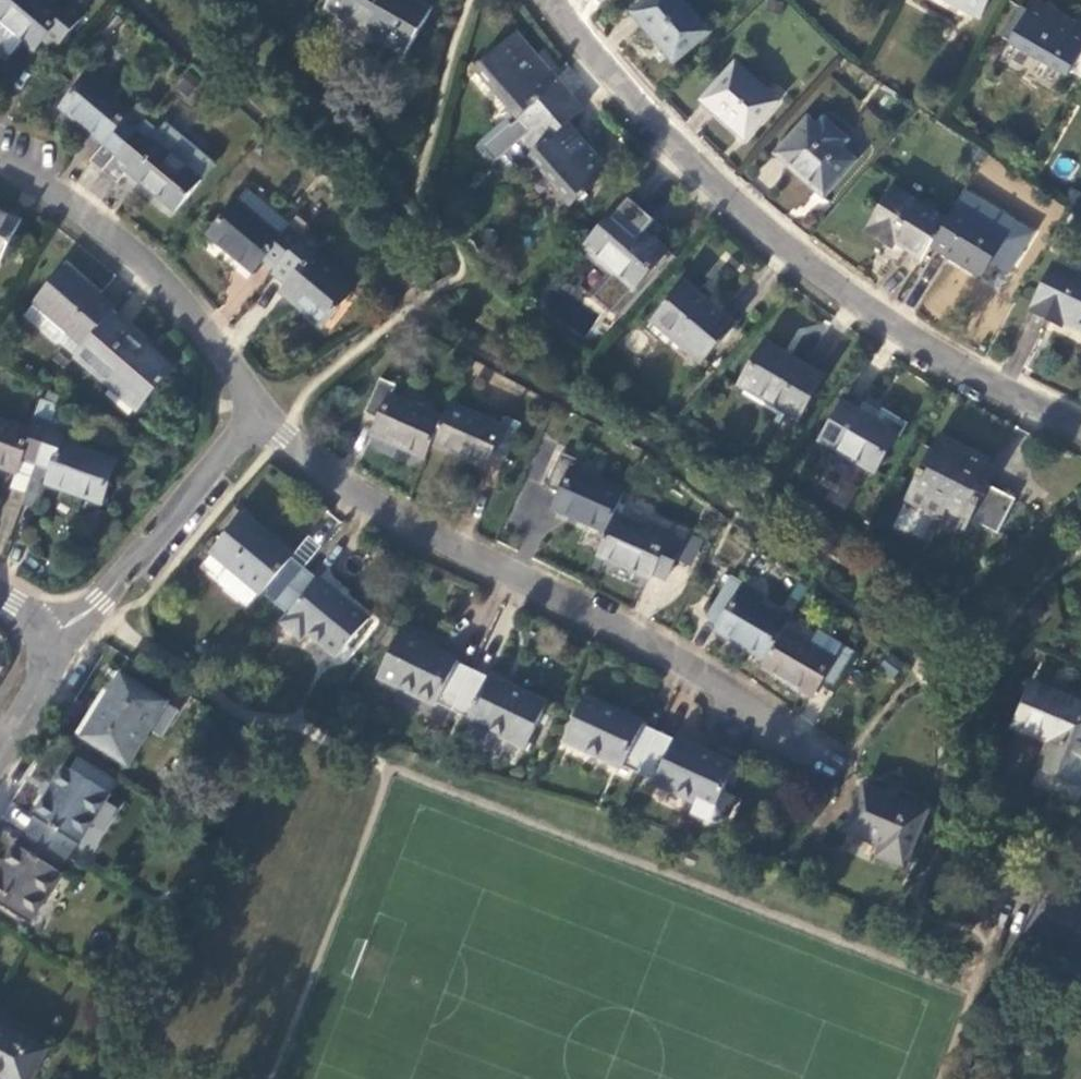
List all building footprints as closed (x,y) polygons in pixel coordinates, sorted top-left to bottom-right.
[(44,0),(0,0),(0,50),(8,57),(21,41),(32,51),(40,41),(53,52),(85,13),(72,1),(60,14),(44,0)] [(322,9),(402,56),(429,10),(411,0),(327,0),(322,9)] [(630,15),(672,63),(705,33),(677,0),(646,0),(630,15)] [(977,18),(988,0),(944,0),(977,18)] [(1000,39),(1066,76),(1080,49),(1080,22),(1076,19),(1074,24),(1033,1),(1027,12),(1018,7),(1000,39)] [(528,132),(570,98),(543,67),(540,70),(511,37),(471,70),(476,76),(482,71),(519,114),(513,119),(516,123),(519,120),(528,132)] [(776,104),(735,65),(701,102),(743,139),(776,104)] [(89,162),(101,172),(143,122),(135,116),(88,76),(59,110),(101,146),(89,162)] [(583,113),(570,98),(528,132),(518,141),(531,157),(523,164),(528,170),(535,164),(564,199),(558,204),(563,210),(606,173),(566,127),(583,113)] [(143,122),(149,114),(142,109),(135,116),(143,122)] [(807,119),(774,155),(823,199),(863,156),(824,119),(816,128),(807,119)] [(143,122),(101,172),(115,184),(125,173),(173,213),(213,167),(164,126),(147,145),(137,136),(145,125),(143,122)] [(246,190),(236,201),(255,217),(264,205),(246,190)] [(892,242),(922,261),(930,247),(945,223),(891,190),(864,233),(889,247),(892,242)] [(260,260),(274,270),(306,233),(310,228),(295,216),(288,225),(264,205),(255,217),(236,201),(205,237),(250,273),(260,260)] [(945,223),(930,247),(979,278),(1002,242),(952,210),(945,223)] [(19,220),(0,211),(0,260),(19,220)] [(665,252),(617,211),(584,249),(614,275),(593,299),(611,315),(632,291),(665,252)] [(306,233),(274,270),(288,283),(280,294),(293,305),(297,300),(325,323),(354,287),(315,254),(322,246),(306,233)] [(1053,265),(1029,313),(1058,327),(1055,333),(1080,346),(1080,279),(1053,265)] [(111,316),(115,310),(68,267),(35,304),(83,347),(111,316)] [(714,315),(682,287),(650,324),(700,365),(733,326),(716,312),(714,315)] [(83,347),(74,357),(108,387),(113,383),(138,405),(171,368),(111,316),(83,347)] [(821,378),(765,345),(740,387),(796,420),(821,378)] [(371,435),(424,459),(430,446),(441,421),(390,397),(395,388),(378,380),(363,414),(378,420),(371,435)] [(894,435),(843,405),(821,442),(872,472),(894,435)] [(499,428),(447,406),(441,421),(430,446),(482,469),(489,453),(504,460),(520,426),(504,417),(499,428)] [(37,462),(49,427),(31,420),(27,431),(0,422),(0,467),(18,474),(24,457),(37,462)] [(49,427),(37,462),(49,467),(44,483),(102,503),(116,463),(60,442),(64,432),(49,427)] [(1012,500),(988,487),(975,480),(983,463),(985,460),(937,436),(905,498),(942,517),(947,510),(995,533),(1012,500)] [(612,516),(622,494),(571,471),(575,461),(560,455),(546,488),(558,493),(551,510),(605,533),(612,516)] [(858,477),(820,463),(810,489),(848,504),(858,477)] [(975,480),(988,487),(996,470),(983,463),(975,480)] [(274,605),(304,569),(291,558),(293,556),(242,515),(209,553),(227,568),(218,578),(219,584),(242,604),(248,604),(257,593),(259,595),(261,594),(274,605)] [(605,533),(595,555),(650,580),(657,564),(669,569),(685,533),(670,527),(664,540),(612,516),(605,533)] [(316,579),(304,569),(274,605),(286,614),(278,624),(297,639),(303,633),(335,658),(367,618),(318,577),(316,579)] [(782,629),(786,624),(758,607),(764,597),(730,577),(704,619),(718,627),(715,632),(763,662),(782,629)] [(1038,603),(1023,614),(1032,626),(1047,615),(1038,603)] [(763,662),(760,668),(811,698),(820,683),(833,691),(852,658),(836,649),(830,660),(808,646),(782,629),(763,662)] [(451,712),(471,670),(458,664),(459,661),(397,633),(375,678),(436,706),(437,705),(451,712)] [(830,660),(836,649),(815,636),(808,646),(830,660)] [(486,678),(471,670),(451,712),(466,718),(465,721),(526,750),(547,703),(487,676),(486,678)] [(165,703),(121,676),(82,738),(125,766),(165,703)] [(1030,682),(1011,728),(1047,744),(1036,769),(1078,785),(1080,778),(1080,704),(1030,682)] [(637,774),(656,733),(640,726),(642,723),(582,696),(560,742),(621,770),(622,767),(637,774)] [(672,740),(656,733),(637,774),(654,782),(653,785),(713,813),(735,766),(673,738),(672,740)] [(25,833),(64,858),(73,844),(76,845),(107,794),(64,767),(32,819),(34,820),(25,833)] [(902,867),(925,812),(864,786),(845,832),(881,847),(876,857),(902,867)] [(725,826),(740,799),(725,791),(710,818),(725,826)] [(64,858),(25,833),(18,846),(16,844),(0,870),(0,904),(29,922),(58,872),(56,870),(64,858)] [(2,1078),(29,1078),(44,1052),(0,1028),(0,1078),(2,1078)]
